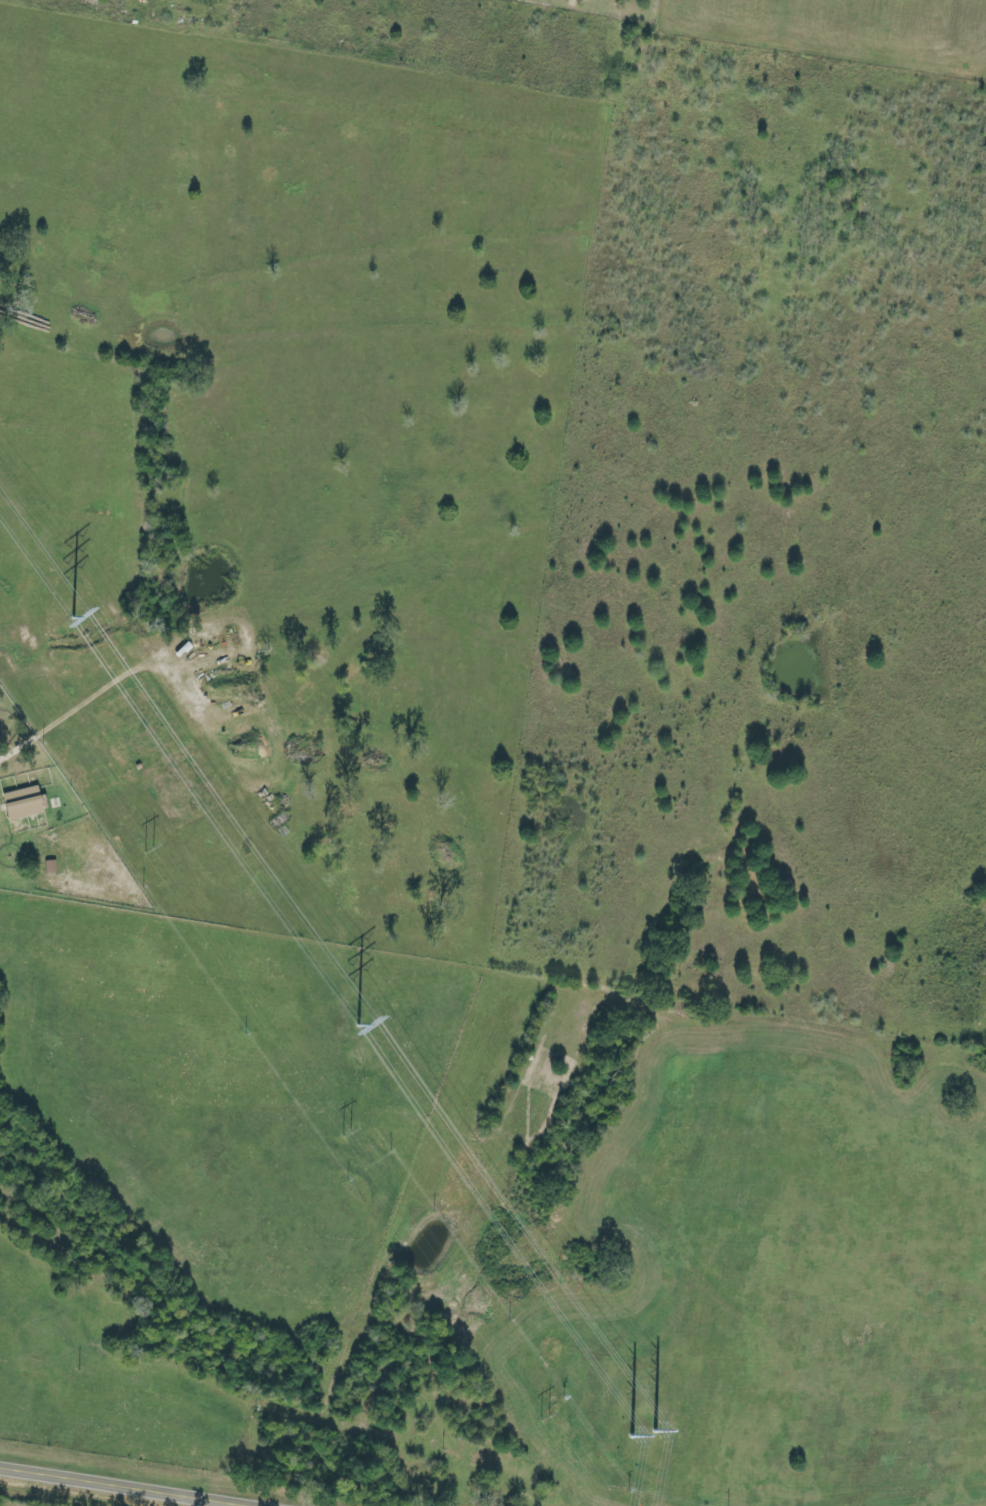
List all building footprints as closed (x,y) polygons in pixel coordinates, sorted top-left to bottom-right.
[(45,811),(39,785),(1,794),(7,821),(45,811)]
